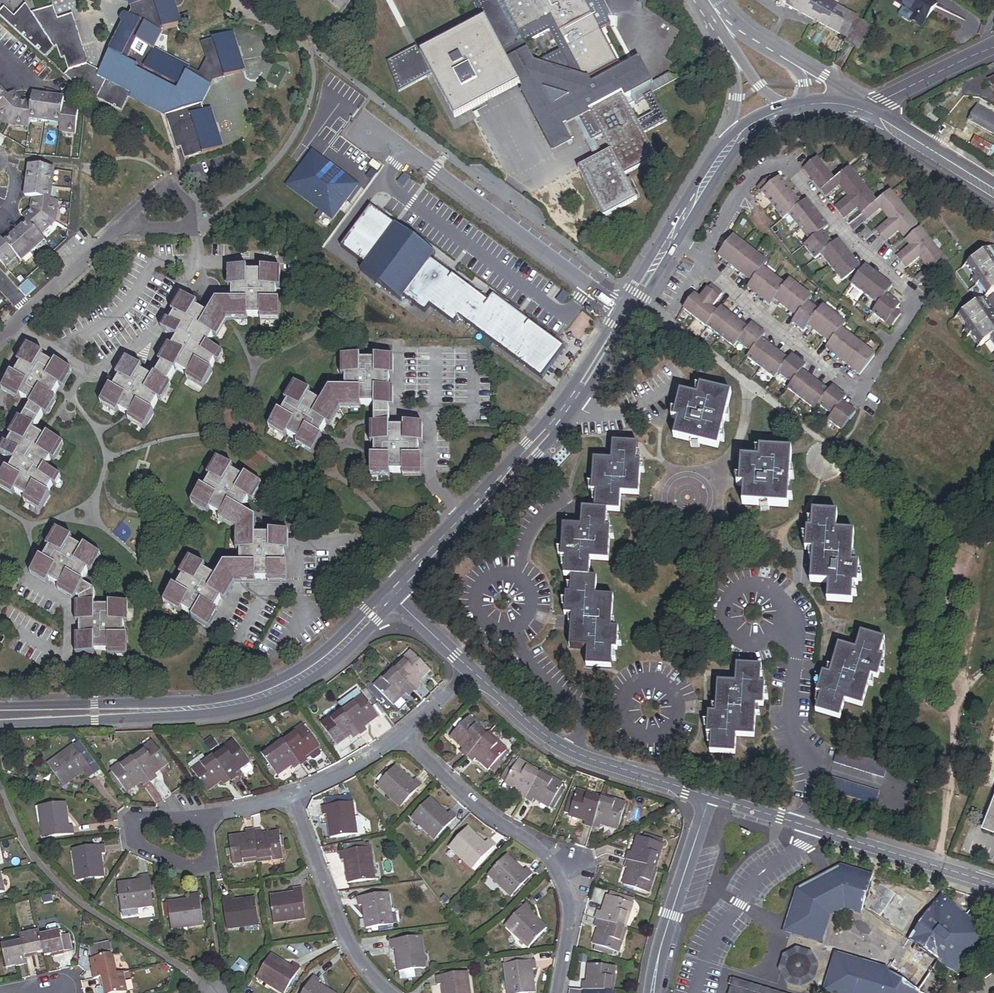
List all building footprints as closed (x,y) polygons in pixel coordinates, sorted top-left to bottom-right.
[(213,81),(244,71),(232,33),(200,43),(206,60),(199,73),(154,50),(148,47),(156,32),(162,35),(164,30),(180,25),(184,24),(186,23),(188,21),(189,19),(189,17),(189,15),(188,14),(178,17),(175,8),(178,6),(180,5),(182,3),(183,2),(183,0),(127,0),(131,13),(130,16),(127,16),(125,16),(124,16),(123,17),(122,18),(121,19),(121,21),(121,22),(122,23),(123,25),(136,32),(133,39),(120,32),(100,72),(87,65),(75,28),(77,27),(73,15),(58,20),(54,7),(32,14),(26,5),(14,17),(4,8),(0,12),(0,18),(45,59),(56,47),(60,60),(64,59),(68,72),(64,76),(94,103),(96,100),(122,113),(129,98),(166,118),(176,149),(181,148),(184,159),(221,148),(209,110),(204,112),(201,104),(213,81)] [(499,0),(479,0),(474,3),(483,20),(486,19),(489,17),(496,30),(513,22),(502,1),(500,2),(499,0)] [(501,0),(502,1),(513,22),(514,25),(525,46),(553,97),(588,78),(618,63),(585,0),(501,0)] [(847,40),(845,44),(858,52),(871,28),(829,4),(831,0),(776,0),(847,40)] [(895,3),(915,16),(925,22),(936,5),(929,0),(896,0),(895,3)] [(922,28),(925,22),(915,16),(911,21),(922,28)] [(455,118),(520,83),(506,56),(494,35),(486,19),(483,20),(421,53),(432,75),(455,118)] [(136,32),(123,25),(120,32),(133,39),(136,32)] [(514,25),(494,35),(506,56),(525,46),(514,25)] [(148,47),(154,50),(162,35),(156,32),(148,47)] [(417,46),(387,62),(402,91),(432,75),(421,53),(417,46)] [(591,114),(589,111),(623,93),(644,134),(666,122),(651,95),(679,80),(669,75),(652,84),(650,80),(649,80),(647,77),(644,72),(598,97),(591,83),(588,78),(553,97),(525,46),(506,56),(520,83),(524,91),(520,93),(541,132),(553,155),(573,144),(563,127),(566,126),(567,127),(591,114)] [(20,102),(12,93),(7,97),(0,103),(0,116),(4,120),(9,123),(20,102)] [(611,151),(624,176),(657,158),(644,134),(623,93),(589,111),(591,114),(611,151)] [(45,122),(48,97),(33,96),(32,103),(30,121),(45,122)] [(62,107),(63,99),(48,97),(45,122),(60,124),(62,107)] [(30,121),(32,103),(20,102),(9,123),(16,126),(30,127),(30,121)] [(977,106),(971,117),(973,119),(971,123),(993,136),(993,116),(977,106)] [(74,133),(77,108),(62,107),(60,124),(59,131),(74,133)] [(993,147),(976,137),(971,146),(989,156),(993,147)] [(611,151),(578,169),(604,218),(637,201),(624,176),(611,151)] [(835,181),(817,159),(804,169),(822,191),(835,181)] [(380,165),(373,160),(369,164),(377,170),(380,165)] [(51,185),(53,171),(28,168),(27,174),(26,182),(51,185)] [(844,192),(859,181),(850,169),(835,181),(822,191),(826,197),(840,187),(844,192)] [(405,185),(411,177),(405,172),(399,180),(405,185)] [(762,193),(775,182),(771,177),(758,188),(762,193)] [(772,206),(791,192),(780,178),(775,182),(762,193),(772,206)] [(868,192),(859,181),(844,192),(849,198),(835,208),(840,214),(868,192)] [(50,200),(51,185),(26,182),(25,198),(32,198),(50,200)] [(789,215),(801,205),(791,192),(772,206),(783,220),(789,215)] [(877,203),(868,192),(840,214),(844,220),(858,209),(862,214),(877,203)] [(885,215),(900,203),(891,192),(877,203),(862,214),(867,220),(881,210),(885,215)] [(56,214),(57,201),(50,200),(32,198),(31,210),(52,220),(56,214)] [(800,228),(818,214),(807,201),(801,205),(789,215),(800,228)] [(881,237),(909,215),(900,203),(885,215),(889,221),(877,231),(881,237)] [(366,264),(396,224),(370,205),(341,246),(365,264),(366,264)] [(49,228),(52,220),(31,210),(23,218),(27,223),(40,236),(49,228)] [(828,227),(818,214),(800,228),(810,242),(823,232),(828,227)] [(918,226),(909,215),(881,237),(885,242),(898,232),(903,238),(918,226)] [(40,236),(27,223),(17,233),(34,252),(44,241),(40,236)] [(403,295),(430,259),(431,259),(435,253),(416,239),(396,224),(366,264),(365,264),(361,270),(401,300),(403,296),(403,295)] [(902,263),(930,241),(920,229),(906,241),(910,247),(897,258),(902,263)] [(833,245),(823,232),(810,242),(805,246),(815,259),(821,255),(833,245)] [(34,252),(17,233),(6,243),(18,256),(23,262),(34,252)] [(730,266),(745,246),(734,237),(719,257),(730,266)] [(6,243),(1,238),(0,239),(0,259),(7,266),(18,256),(6,243)] [(832,268),(850,254),(839,240),(833,245),(821,255),(832,268)] [(924,264),(939,252),(930,241),(902,263),(906,269),(919,258),(924,264)] [(741,274),(756,255),(745,246),(730,266),(741,274)] [(968,265),(976,277),(973,279),(977,285),(981,283),(989,295),(993,292),(993,249),(993,248),(968,265)] [(948,263),(939,252),(924,264),(928,270),(915,280),(920,286),(948,263)] [(860,267),(850,254),(832,268),(843,282),(860,267)] [(764,269),(767,264),(756,255),(741,274),(752,283),(764,269)] [(430,304),(452,275),(431,259),(430,259),(403,295),(403,296),(425,312),(430,305),(430,304)] [(865,295),(879,277),(866,266),(852,284),(865,295)] [(110,388),(102,401),(146,427),(154,414),(152,413),(177,370),(205,386),(213,373),(210,371),(220,353),(208,346),(224,318),(280,318),(280,302),(276,303),(276,270),(261,270),(261,273),(247,273),(247,270),(232,269),(232,302),(216,302),(208,316),(196,309),(198,306),(184,298),(164,332),(176,339),(152,380),(141,373),(143,370),(129,362),(113,390),(110,388)] [(759,297),(775,277),(764,269),(752,283),(748,289),(759,297)] [(442,314),(464,283),(452,275),(430,304),(430,305),(442,314)] [(775,301),(786,286),(775,277),(759,297),(771,306),(775,301)] [(887,295),(893,287),(879,277),(865,295),(879,305),(887,295)] [(786,309),(801,289),(790,281),(786,286),(775,301),(786,309)] [(459,316),(476,292),(464,283),(442,314),(454,323),(459,316)] [(695,318),(717,290),(712,286),(701,300),(695,295),(684,310),(695,318)] [(562,302),(568,294),(562,289),(556,297),(562,302)] [(809,303),(813,298),(801,289),(786,309),(797,318),(809,303)] [(707,327),(718,313),(712,309),(723,295),(717,290),(695,318),(707,327)] [(471,325),(488,301),(476,292),(459,316),(471,325)] [(503,332),(492,324),(506,305),(493,295),(488,301),(471,325),(494,343),(503,332)] [(902,315),(896,311),(900,305),(887,295),(879,305),(873,313),(892,327),(902,315)] [(985,298),(960,315),(969,328),(966,330),(970,336),(973,334),(981,346),(992,338),(993,337),(993,312),(985,298)] [(810,325),(820,312),(809,303),(797,318),(793,324),(804,332),(810,325)] [(503,332),(517,313),(506,305),(492,324),(503,332)] [(821,334),(835,316),(824,307),(820,312),(810,325),(821,334)] [(721,337),(733,321),(720,310),(718,313),(707,327),(721,337)] [(506,352),(529,322),(517,313),(503,332),(494,343),(506,352)] [(842,330),(846,325),(835,316),(821,334),(832,343),(842,330)] [(738,343),(747,331),(733,321),(721,337),(734,348),(738,343)] [(520,362),(542,331),(529,322),(506,352),(520,362)] [(762,340),(766,335),(752,325),(747,331),(738,343),(752,353),(762,340)] [(838,359),(853,339),(842,330),(832,343),(827,350),(838,359)] [(542,378),(565,348),(542,331),(520,362),(542,378)] [(849,367),(864,347),(853,339),(838,359),(849,367)] [(761,368),(776,350),(762,340),(752,353),(748,358),(761,368)] [(860,376),(876,356),(864,347),(849,367),(860,376)] [(33,432),(68,371),(55,363),(54,366),(42,359),(44,356),(30,349),(14,377),(10,375),(3,388),(32,404),(2,455),(15,463),(9,472),(6,470),(0,480),(0,485),(42,510),(50,496),(47,494),(58,477),(45,469),(60,444),(47,436),(46,439),(33,432)] [(778,374),(789,360),(776,350),(761,368),(775,379),(778,374)] [(803,371),(806,366),(792,356),(789,360),(778,374),(792,385),(803,371)] [(360,358),(345,358),(345,390),(329,390),(321,404),(309,397),(311,394),(297,386),(281,414),(278,413),(270,426),(314,452),(322,439),(320,438),(338,406),(374,406),(374,458),(370,458),(370,473),(422,474),(422,459),(418,458),(419,426),(404,426),(404,429),(390,429),(390,359),(375,358),(375,362),(361,361),(360,358)] [(802,400),(816,381),(803,371),(792,385),(788,389),(802,400)] [(819,405),(830,392),(816,381),(802,400),(815,410),(819,405)] [(843,403),(847,398),(833,387),(830,392),(819,405),(833,416),(843,403)] [(679,422),(674,439),(717,450),(731,396),(701,388),(698,399),(681,394),(674,421),(679,422)] [(843,431),(857,413),(843,403),(833,416),(829,421),(843,431)] [(639,497),(641,465),(637,464),(638,446),(614,444),(612,463),(595,461),(592,493),(596,493),(595,511),(607,512),(620,513),(621,495),(639,497)] [(744,488),(743,506),(788,510),(792,454),(760,452),(759,463),(742,461),(740,488),(744,488)] [(285,566),(285,533),(269,533),(269,536),(255,536),(256,520),(242,512),(258,484),(245,476),(243,479),(231,472),(233,469),(219,461),(203,489),(200,488),(193,501),(239,528),(239,565),(224,565),(216,579),(204,572),(206,569),(192,561),(176,589),(173,587),(165,601),(194,617),(192,621),(205,628),(232,581),(288,581),(288,565),(285,566)] [(608,563),(610,531),(606,530),(607,512),(595,511),(583,510),(582,529),(564,527),(562,560),(566,560),(564,578),(573,578),(589,580),(590,562),(608,563)] [(852,566),(854,534),(836,533),(837,515),(813,513),(812,531),(808,531),(806,552),(813,552),(811,584),(829,585),(828,603),(852,604),(853,586),(857,587),(859,566),(852,566)] [(82,583),(98,555),(84,547),(82,550),(71,544),(72,540),(59,533),(43,561),(40,559),(32,573),(79,599),(78,655),(94,656),(94,652),(127,653),(127,637),(124,637),(124,604),(109,604),(109,607),(95,607),(95,591),(82,583)] [(611,631),(613,599),(595,598),(597,580),(589,580),(573,578),(571,596),(567,596),(566,617),(573,617),(570,648),(588,650),(587,668),(611,670),(613,651),(617,652),(619,631),(611,631)] [(877,679),(884,660),(879,658),(884,642),(861,634),(856,652),(840,646),(830,677),(824,675),(818,695),(822,696),(816,713),(839,721),(845,703),(862,708),(871,678),(877,679)] [(423,678),(430,671),(412,653),(405,661),(403,659),(393,669),(414,691),(416,692),(421,687),(417,682),(421,678),(423,678)] [(754,739),(756,707),(763,708),(765,688),(760,687),(762,669),(737,667),(736,685),(719,684),(716,716),(710,715),(708,736),(712,736),(711,754),(735,756),(737,738),(754,739)] [(414,691),(393,669),(392,668),(381,679),(383,681),(376,688),(393,706),(401,698),(400,697),(404,693),(409,697),(414,691)] [(370,707),(357,688),(337,703),(340,708),(359,734),(360,735),(372,727),(369,723),(378,717),(370,707)] [(384,712),(377,702),(370,707),(378,717),(384,712)] [(359,734),(340,708),(329,717),(331,719),(321,726),(336,746),(346,739),(345,737),(350,734),(353,739),(359,734)] [(467,756),(487,734),(469,718),(453,736),(460,743),(459,744),(464,748),(460,752),(465,758),(467,756)] [(319,747),(304,727),(295,733),(294,732),(282,741),(300,765),(301,765),(307,761),(304,756),(309,752),(310,753),(317,748),(319,747)] [(506,752),(507,751),(488,733),(487,734),(467,756),(473,762),(477,758),(481,762),(483,761),(490,768),(506,752)] [(282,741),(281,739),(269,747),(271,750),(262,756),(271,767),(277,776),(286,769),(286,767),(290,764),(294,769),(300,765),(282,741)] [(240,770),(250,763),(234,742),(225,749),(224,747),(212,756),(231,780),(231,781),(237,776),(234,772),(239,769),(240,770)] [(168,764),(154,743),(145,750),(143,748),(132,757),(149,781),(150,782),(157,778),(153,773),(158,769),(159,770),(168,764)] [(92,771),(73,746),(61,755),(62,757),(48,767),(63,787),(83,772),(85,776),(92,771)] [(322,755),(317,748),(310,753),(309,752),(304,756),(307,761),(310,758),(313,762),(321,756),(322,755)] [(888,765),(838,750),(833,763),(884,779),(888,765)] [(509,755),(506,752),(490,768),(489,770),(494,775),(504,764),(502,762),(509,755)] [(212,756),(211,754),(205,759),(202,755),(188,766),(196,776),(200,782),(208,792),(217,786),(217,783),(220,780),(222,783),(224,785),(231,780),(212,756)] [(132,757),(131,755),(118,764),(120,766),(111,773),(126,793),(135,786),(135,785),(140,781),(143,786),(149,781),(132,757)] [(525,799),(540,773),(519,760),(512,772),(506,781),(516,787),(515,789),(520,792),(517,796),(524,800),(525,799)] [(240,770),(244,775),(248,776),(253,772),(253,768),(250,763),(240,770)] [(401,807),(421,785),(415,780),(413,782),(395,765),(378,784),(390,795),(388,796),(401,807)] [(277,776),(271,767),(268,769),(274,778),(277,776)] [(506,781),(512,772),(507,768),(499,780),(505,784),(506,781)] [(560,788),(563,785),(541,771),(540,773),(525,799),(532,803),(535,798),(540,801),(541,800),(550,805),(560,788)] [(126,793),(111,773),(108,775),(122,795),(126,793)] [(108,784),(101,775),(96,779),(103,788),(108,784)] [(879,793),(829,777),(825,790),(875,806),(879,793)] [(516,787),(506,781),(505,784),(501,790),(511,796),(515,789),(516,787)] [(565,791),(560,788),(550,805),(548,808),(553,811),(565,791)] [(592,826),(601,798),(577,790),(576,795),(570,814),(580,817),(580,819),(586,820),(584,826),(591,828),(592,826)] [(892,793),(887,809),(904,815),(909,799),(892,793)] [(570,814),(576,795),(571,794),(564,814),(569,815),(570,814)] [(618,826),(626,804),(602,796),(601,798),(592,826),(600,829),(602,823),(607,825),(609,824),(618,826)] [(435,840),(456,817),(450,812),(447,814),(430,798),(413,816),(425,827),(423,829),(435,840)] [(42,839),(73,835),(72,826),(68,826),(65,803),(42,806),(43,822),(40,822),(42,839)] [(353,803),(321,806),(322,815),(327,815),(330,838),(354,835),(352,819),(354,818),(353,803)] [(985,830),(993,834),(993,807),(985,830)] [(354,818),(352,819),(354,835),(364,833),(362,819),(359,818),(354,818)] [(472,869),(494,846),(488,840),(485,844),(467,827),(451,845),(462,856),(460,858),(472,869)] [(253,831),(253,830),(245,831),(246,837),(240,837),(240,836),(228,837),(229,849),(230,857),(231,862),(243,861),(243,863),(257,861),(253,831)] [(282,857),(279,832),(267,833),(268,835),(262,836),(262,830),(253,831),(257,861),(257,863),(272,861),(271,858),(282,857)] [(662,840),(641,833),(639,838),(660,845),(662,840)] [(657,855),(660,845),(639,838),(636,837),(633,848),(635,848),(633,853),(627,852),(625,860),(626,860),(655,869),(659,856),(657,855)] [(365,842),(343,845),(344,851),(366,849),(365,844),(365,842)] [(103,846),(73,850),(75,865),(78,865),(80,881),(103,878),(101,854),(104,854),(103,846)] [(344,851),(339,852),(340,860),(345,860),(348,883),(372,880),(370,864),(373,864),(371,848),(366,849),(344,851)] [(511,897),(533,874),(526,868),(523,871),(506,855),(490,873),(501,884),(499,886),(511,897)] [(651,884),(656,870),(655,869),(626,860),(624,868),(629,869),(627,874),(625,875),(622,885),(646,893),(649,883),(651,884)] [(783,933),(822,946),(831,919),(846,911),(870,918),(905,942),(886,969),(835,953),(823,992),(919,992),(928,980),(938,965),(954,975),(989,934),(941,893),(934,902),(908,886),(841,865),(796,888),(783,933)] [(153,907),(149,876),(140,877),(140,881),(117,884),(120,908),(136,906),(137,909),(153,907)] [(428,890),(423,884),(419,888),(424,894),(428,890)] [(305,919),(301,888),(292,889),(293,894),(269,897),(273,921),(289,919),(289,922),(305,919)] [(610,892),(608,897),(630,904),(633,905),(634,900),(610,892)] [(387,893),(357,897),(358,906),(364,905),(366,928),(389,925),(387,909),(389,909),(387,893)] [(203,926),(199,895),(190,896),(191,900),(167,903),(169,917),(171,927),(187,925),(187,928),(203,926)] [(627,914),(630,904),(608,897),(607,896),(603,907),(604,908),(603,913),(598,911),(596,919),(625,929),(630,915),(627,914)] [(230,897),(222,899),(226,930),(243,927),(243,925),(258,923),(255,899),(231,902),(230,897)] [(464,908),(458,903),(452,910),(457,915),(464,908)] [(526,904),(505,926),(517,937),(518,935),(530,946),(539,936),(545,930),(546,928),(529,912),(532,909),(526,904)] [(136,906),(120,908),(122,917),(137,915),(137,909),(136,906)] [(970,911),(966,917),(976,926),(981,920),(970,911)] [(621,943),(626,929),(625,929),(596,919),(594,927),(598,929),(597,933),(596,934),(592,945),(595,946),(614,952),(616,952),(619,942),(621,943)] [(46,930),(47,935),(59,932),(58,927),(56,925),(48,927),(46,930)] [(545,930),(539,936),(543,939),(548,933),(545,930)] [(40,936),(39,931),(20,935),(21,942),(24,958),(34,956),(34,953),(43,951),(40,936)] [(64,955),(59,932),(47,935),(40,936),(43,951),(44,956),(54,954),(55,957),(64,955)] [(421,937),(390,941),(391,949),(395,949),(399,972),(421,969),(423,969),(421,953),(423,952),(421,937)] [(24,958),(21,942),(1,946),(5,967),(15,965),(15,967),(26,965),(24,958)] [(88,947),(91,959),(112,955),(109,943),(88,947)] [(614,952),(595,946),(593,951),(613,957),(614,952)] [(808,955),(797,952),(786,958),(782,969),(782,970),(788,981),(799,984),(800,984),(811,979),(814,967),(814,966),(809,955),(808,955)] [(116,974),(112,955),(91,959),(93,969),(91,969),(93,979),(99,978),(116,974)] [(299,968),(293,964),(291,967),(270,955),(257,976),(271,984),(269,986),(280,992),(284,992),(299,968)] [(503,960),(504,965),(532,961),(531,957),(503,960)] [(504,965),(506,981),(509,981),(510,992),(535,992),(532,970),(536,969),(535,961),(532,961),(504,965)] [(613,992),(614,978),(611,978),(612,967),(587,965),(586,977),(587,978),(587,983),(582,982),(581,990),(583,990),(613,992)] [(422,978),(421,969),(399,972),(400,981),(422,978)] [(436,976),(437,985),(442,985),(443,992),(467,992),(466,989),(469,989),(467,972),(436,976)] [(122,973),(116,974),(99,978),(101,988),(104,987),(105,992),(124,992),(126,992),(122,973)] [(318,985),(320,981),(313,977),(310,981),(302,992),(331,992),(318,985)] [(310,981),(304,978),(295,992),(302,992),(310,981)] [(731,979),(729,984),(731,985),(729,992),(777,992),(731,979)]
